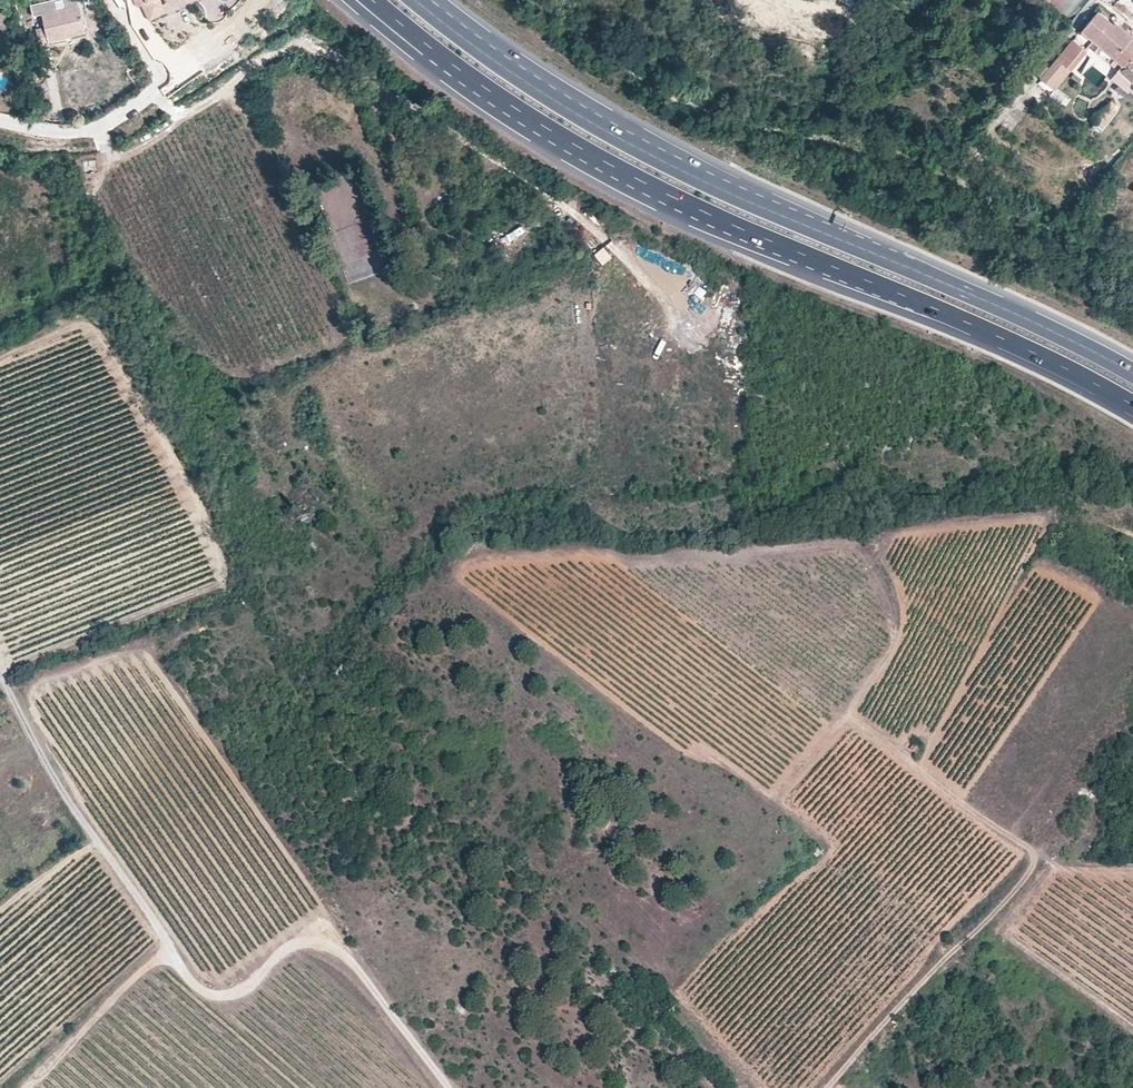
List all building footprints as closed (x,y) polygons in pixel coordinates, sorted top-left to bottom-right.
[(42,17),(72,9),(70,0),(60,0),(31,7),(34,19),(42,17)] [(141,5),(152,25),(171,15),(167,8),(163,2),(166,0),(138,0),(141,5)] [(175,13),(172,6),(167,8),(171,15),(175,13)] [(85,28),(80,7),(72,9),(42,17),(45,29),(36,32),(41,49),(50,47),(49,44),(67,39),(65,33),(85,28)] [(1081,31),(1100,46),(1121,65),(1116,70),(1132,83),(1131,84),(1131,85),(1131,86),(1131,87),(1132,88),(1132,39),(1114,23),(1112,25),(1097,12),(1081,31)] [(87,34),(85,28),(65,33),(67,39),(87,34)] [(1084,51),(1073,41),(1063,53),(1074,63),(1080,56),(1084,51)] [(1121,65),(1100,46),(1095,52),(1116,70),(1121,65)] [(1088,54),(1084,51),(1080,56),(1083,59),(1088,54)] [(1074,63),(1063,53),(1056,61),(1067,71),(1074,63)] [(1074,63),(1067,71),(1071,74),(1083,59),(1080,56),(1074,63)] [(1110,100),(1098,115),(1107,123),(1115,112),(1115,111),(1115,109),(1115,107),(1114,105),(1113,102),(1110,100)] [(601,264),(611,256),(602,245),(592,253),(601,264)] [(603,812),(595,822),(610,834),(618,823),(613,819),(611,820),(603,812)] [(817,849),(810,854),(813,859),(820,854),(817,849)]
